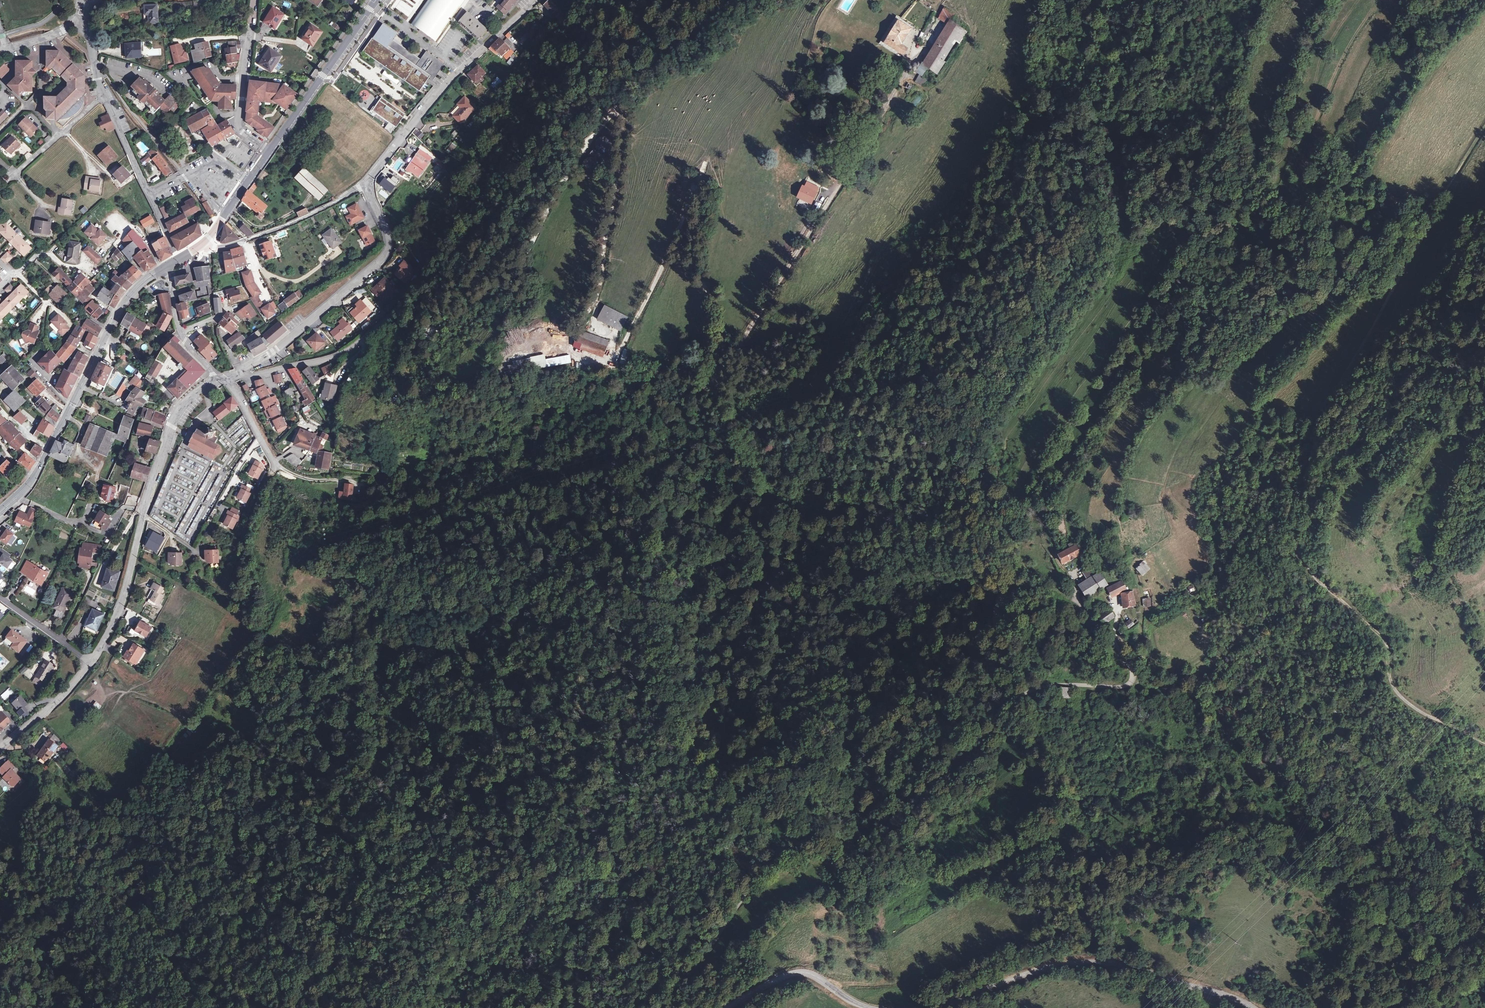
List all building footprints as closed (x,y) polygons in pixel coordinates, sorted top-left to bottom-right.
[(463,0),(428,0),(411,24),(435,41),(463,0)] [(504,0),(503,0),(497,7),(499,8),(505,1),(504,0)] [(505,1),(499,8),(505,14),(508,11),(518,0),(504,0),(505,1)] [(545,5),(546,6),(548,8),(552,13),(556,16),(560,12),(557,8),(549,0),(545,5)] [(145,6),(146,24),(158,23),(157,5),(145,6)] [(283,15),(273,8),(264,22),(275,28),(283,15)] [(945,8),(938,19),(949,25),(955,14),(945,8)] [(487,30),(467,12),(460,21),(479,39),(487,30)] [(900,45),(910,29),(898,21),(884,43),(903,55),(907,49),(900,45)] [(966,31),(956,23),(945,39),(937,47),(930,55),(924,64),(919,72),(920,72),(927,66),(934,70),(954,42),(957,44),(966,31)] [(397,34),(383,24),(374,37),(371,42),(370,41),(363,51),(419,91),(427,81),(423,79),(426,75),(429,78),(433,80),(445,64),(426,51),(420,59),(393,40),(397,34)] [(317,36),(319,37),(322,32),(311,25),(302,39),(311,45),(317,36)] [(498,53),(502,55),(509,48),(500,39),(489,49),(490,49),(497,55),(498,53)] [(237,61),(235,48),(234,41),(229,42),(230,48),(226,49),(227,55),(224,55),(225,58),(227,57),(228,62),(228,66),(236,65),(235,61),(237,61)] [(199,49),(192,51),(195,62),(202,61),(201,58),(211,56),(208,42),(198,45),(199,49)] [(141,57),(140,43),(126,44),(127,58),(141,57)] [(173,64),(189,61),(186,49),(182,50),(181,43),(170,45),(173,64)] [(471,53),(466,48),(463,51),(468,56),(471,53)] [(265,58),(261,65),(271,71),(281,56),(270,49),(264,57),(265,58)] [(511,49),(504,56),(507,59),(514,52),(511,49)] [(63,58),(56,52),(48,52),(48,65),(48,66),(51,66),(62,77),(64,75),(66,77),(66,78),(70,82),(72,84),(82,73),(68,60),(65,57),(63,57),(63,58)] [(9,85),(17,94),(20,91),(23,91),(26,91),(28,89),(32,89),(32,77),(36,72),(35,71),(32,68),(32,61),(17,62),(17,73),(18,73),(18,76),(9,85)] [(1,78),(9,70),(4,65),(0,68),(0,76),(1,78)] [(476,77),(478,79),(485,73),(478,66),(468,75),(473,80),(476,77)] [(1149,72),(1136,66),(1133,74),(1141,78),(1140,81),(1144,83),(1146,80),(1149,72)] [(231,93),(236,94),(236,86),(220,85),(209,68),(205,69),(204,68),(196,70),(196,71),(184,74),(206,105),(212,101),(220,101),(219,108),(228,109),(228,104),(231,104),(231,98),(231,93)] [(72,84),(60,96),(62,98),(69,91),(71,89),(73,87),(76,86),(79,85),(82,85),(84,85),(84,76),(82,73),(72,84)] [(146,84),(144,82),(140,78),(136,83),(134,80),(132,83),(134,85),(124,95),(143,113),(149,107),(151,109),(154,109),(156,111),(157,111),(161,107),(166,112),(176,101),(172,98),(170,95),(165,101),(159,95),(159,96),(156,94),(157,92),(148,83),(146,84)] [(501,83),(496,79),(492,84),(497,88),(501,83)] [(265,83),(250,81),(249,89),(248,94),(248,97),(248,101),(246,120),(256,127),(258,129),(257,130),(267,137),(274,127),(298,94),(284,85),(281,84),(273,84),(266,83),(265,83)] [(84,92),(84,85),(82,85),(79,85),(76,86),(73,87),(71,89),(69,91),(62,98),(60,96),(57,98),(47,98),(46,99),(46,106),(48,108),(47,108),(49,110),(48,112),(48,118),(48,119),(55,119),(63,127),(72,118),(73,117),(75,116),(76,115),(78,114),(79,113),(81,111),(82,109),(83,108),(84,106),(84,104),(85,102),(84,101),(84,96),(86,94),(84,92)] [(1145,94),(1140,100),(1149,108),(1154,101),(1145,94)] [(404,114),(381,97),(379,101),(380,102),(376,108),(374,106),(370,111),(375,115),(376,114),(388,122),(384,128),(390,133),(400,120),(401,121),(404,116),(403,116),(404,114)] [(476,108),(465,97),(458,104),(461,108),(453,116),(461,123),(476,108)] [(213,145),(226,138),(218,125),(207,108),(191,117),(196,125),(192,132),(193,132),(208,139),(209,138),(213,145)] [(8,116),(3,110),(0,113),(0,124),(8,116)] [(109,114),(101,118),(103,123),(100,124),(102,129),(105,127),(107,132),(115,128),(109,114)] [(196,125),(191,117),(186,120),(192,132),(196,125)] [(31,137),(38,130),(26,118),(19,125),(31,137)] [(227,121),(218,125),(226,138),(234,133),(227,121)] [(12,136),(9,140),(3,146),(11,154),(20,145),(12,136)] [(596,148),(597,150),(598,151),(600,152),(604,153),(606,153),(609,151),(611,148),(612,146),(612,142),(610,139),(607,137),(605,136),(601,137),(598,138),(596,141),(595,144),(596,148)] [(137,146),(146,152),(149,147),(140,141),(137,146)] [(452,154),(457,145),(451,142),(446,150),(452,154)] [(99,155),(109,146),(106,144),(96,153),(99,155)] [(109,146),(99,155),(107,165),(118,156),(109,146)] [(149,153),(153,158),(154,159),(153,159),(166,176),(171,172),(166,165),(168,164),(157,152),(156,153),(153,149),(149,153)] [(589,155),(591,157),(592,155),(598,159),(601,154),(593,149),(589,155)] [(416,154),(429,162),(431,158),(419,150),(416,154)] [(416,154),(415,156),(427,164),(429,162),(416,154)] [(147,156),(141,161),(144,165),(150,160),(147,156)] [(408,170),(410,171),(419,177),(427,164),(415,156),(413,160),(415,161),(408,170)] [(591,157),(588,157),(587,158),(584,161),(582,163),(582,167),(583,169),(585,172),(588,174),(591,174),(594,173),(597,171),(599,168),(599,166),(599,163),(597,161),(594,158),(591,157)] [(409,173),(410,171),(408,170),(415,161),(413,160),(405,170),(409,173)] [(123,167),(114,174),(122,183),(131,175),(123,167)] [(328,191),(304,168),(295,178),(319,201),(328,191)] [(268,174),(263,170),(257,177),(263,181),(268,174)] [(86,184),(86,189),(90,190),(99,192),(100,181),(99,181),(94,180),(94,178),(86,177),(85,184),(86,184)] [(805,187),(800,198),(811,203),(815,192),(805,187)] [(251,193),(248,191),(242,200),(258,213),(256,216),(261,220),(264,216),(262,215),(264,213),(263,212),(267,206),(251,193)] [(178,219),(177,218),(167,223),(170,232),(188,222),(187,221),(185,217),(201,211),(194,198),(180,205),(181,208),(183,207),(186,213),(184,214),(184,216),(178,219)] [(66,213),(71,214),(72,209),(72,210),(73,200),(63,199),(62,200),(62,205),(60,205),(58,213),(66,214),(66,213)] [(202,203),(209,216),(213,214),(206,202),(202,203)] [(350,213),(344,216),(350,227),(365,218),(357,203),(347,209),(350,213)] [(84,214),(88,210),(84,206),(80,210),(84,214)] [(299,217),(308,213),(306,209),(297,213),(299,217)] [(145,227),(154,222),(151,216),(141,221),(145,227)] [(0,224),(0,231),(1,232),(2,231),(5,234),(11,228),(3,220),(0,224)] [(43,223),(44,222),(36,220),(34,232),(49,234),(51,224),(43,223)] [(185,247),(201,235),(198,224),(191,228),(175,236),(173,237),(175,242),(174,242),(178,250),(185,247)] [(255,234),(245,224),(241,229),(248,236),(255,234)] [(239,239),(225,225),(225,226),(221,240),(221,243),(224,243),(226,243),(228,242),(239,239)] [(367,225),(358,230),(366,248),(376,243),(367,225)] [(90,229),(89,228),(85,232),(98,245),(107,236),(100,230),(99,231),(93,226),(90,229)] [(11,228),(5,234),(7,237),(7,238),(10,241),(17,234),(11,228)] [(277,232),(279,238),(288,235),(286,229),(277,232)] [(341,242),(331,229),(323,235),(333,248),(341,242)] [(133,230),(129,235),(134,241),(144,255),(148,251),(149,251),(133,230)] [(17,234),(10,241),(14,245),(15,244),(18,247),(24,241),(17,234)] [(123,240),(128,246),(134,241),(129,235),(123,240)] [(162,239),(158,241),(163,250),(169,247),(165,237),(162,239)] [(24,241),(18,247),(20,250),(25,255),(32,248),(24,241)] [(134,241),(128,246),(123,251),(131,261),(135,258),(146,271),(151,268),(150,268),(156,263),(148,251),(144,255),(134,241)] [(157,253),(163,250),(158,241),(157,242),(153,244),(157,253)] [(266,260),(273,258),(272,254),(275,253),(271,241),(261,245),(266,260)] [(70,245),(67,261),(77,263),(80,243),(71,242),(70,245)] [(89,246),(84,251),(97,263),(102,258),(89,246)] [(163,250),(157,253),(162,261),(173,255),(169,247),(163,250)] [(244,265),(247,264),(242,247),(231,250),(231,252),(237,270),(237,271),(245,269),(244,265)] [(118,249),(115,253),(119,258),(123,255),(121,252),(118,249)] [(7,252),(1,258),(6,263),(12,257),(7,252)] [(237,270),(231,252),(224,253),(225,257),(227,273),(237,270)] [(400,266),(400,267),(402,268),(396,275),(405,283),(416,271),(404,261),(400,266)] [(104,267),(109,272),(114,267),(109,262),(104,267)] [(199,281),(207,279),(210,279),(209,266),(195,268),(199,280),(199,281)] [(133,267),(129,271),(138,278),(143,273),(137,267),(135,269),(133,267)] [(61,277),(69,287),(68,288),(76,295),(81,289),(74,283),(60,269),(54,274),(59,279),(61,277)] [(138,278),(129,271),(124,275),(133,283),(138,278)] [(118,284),(126,290),(133,283),(124,275),(120,272),(116,276),(113,280),(118,284)] [(256,293),(260,291),(254,282),(251,273),(247,274),(247,272),(246,272),(243,273),(243,274),(246,286),(253,296),(254,297),(257,295),(256,293)] [(81,289),(83,290),(90,282),(82,274),(74,283),(81,289)] [(189,278),(189,276),(189,275),(176,278),(177,286),(193,282),(193,281),(192,277),(191,277),(189,278)] [(379,285),(373,291),(380,299),(394,287),(385,278),(378,284),(379,285)] [(93,279),(89,284),(94,288),(98,283),(93,279)] [(27,290),(20,284),(16,288),(17,289),(16,290),(15,289),(11,284),(8,287),(5,290),(8,293),(9,291),(11,293),(10,294),(10,293),(9,294),(6,297),(3,300),(3,301),(2,302),(0,300),(1,300),(0,298),(0,318),(1,317),(4,313),(5,314),(11,309),(10,308),(13,304),(17,301),(18,302),(23,296),(23,295),(27,290)] [(94,288),(89,284),(83,291),(88,296),(95,289),(94,288)] [(118,284),(115,287),(113,291),(121,297),(126,290),(118,284)] [(210,296),(208,284),(200,286),(203,298),(210,296)] [(58,286),(54,290),(50,295),(58,303),(63,299),(62,299),(66,293),(58,286)] [(234,287),(226,289),(227,293),(230,293),(231,297),(232,301),(241,298),(239,289),(235,291),(234,287)] [(98,297),(110,305),(116,295),(104,288),(98,297)] [(93,301),(83,291),(83,290),(81,289),(76,295),(83,302),(85,301),(89,305),(86,308),(93,314),(99,308),(95,305),(94,303),(95,303),(93,301)] [(294,294),(298,299),(303,296),(299,290),(294,294)] [(180,296),(182,303),(186,302),(188,302),(196,299),(194,291),(180,296)] [(170,293),(159,294),(164,313),(157,326),(165,331),(172,317),(173,318),(171,308),(172,305),(170,293)] [(284,302),(278,306),(282,311),(288,307),(298,299),(294,294),(284,302)] [(116,295),(110,305),(115,308),(121,298),(116,295)] [(35,297),(29,305),(33,309),(40,301),(35,297)] [(259,298),(253,302),(257,308),(263,304),(259,298)] [(358,307),(351,313),(359,322),(371,312),(361,301),(356,305),(358,307)] [(188,302),(186,302),(182,303),(177,305),(178,311),(179,310),(185,309),(187,309),(188,309),(190,308),(188,302)] [(207,302),(200,305),(201,307),(198,308),(201,316),(210,312),(209,304),(208,304),(207,302)] [(262,309),(263,311),(267,318),(275,313),(269,304),(264,307),(262,309)] [(249,305),(235,314),(241,319),(245,316),(246,317),(250,318),(256,314),(249,305)] [(628,317),(604,305),(596,320),(620,332),(628,317)] [(99,308),(93,314),(92,315),(96,319),(103,312),(99,308)] [(59,314),(52,321),(60,330),(58,331),(62,335),(69,329),(65,325),(67,323),(59,314)] [(129,329),(135,318),(128,314),(122,324),(129,329)] [(231,320),(235,324),(239,319),(235,316),(233,318),(228,314),(224,318),(230,322),(231,320)] [(81,318),(78,324),(82,327),(86,321),(81,318)] [(135,318),(129,329),(141,335),(147,324),(135,318)] [(230,322),(224,318),(220,323),(230,331),(233,327),(236,330),(237,328),(239,327),(235,324),(231,320),(230,322)] [(86,321),(82,327),(88,332),(90,333),(97,337),(102,328),(87,319),(86,321)] [(184,324),(187,332),(198,328),(195,320),(184,324)] [(352,329),(349,326),(347,323),(345,320),(341,324),(331,332),(338,340),(352,329)] [(279,321),(263,336),(270,344),(287,330),(279,321)] [(36,334),(38,334),(39,331),(38,330),(39,327),(31,323),(28,330),(25,332),(23,336),(26,343),(30,342),(34,343),(36,339),(35,338),(36,334)] [(85,338),(88,332),(82,327),(78,324),(71,335),(80,340),(81,341),(83,341),(85,338)] [(606,347),(609,341),(580,330),(577,337),(606,347)] [(97,337),(90,333),(87,339),(95,343),(98,338),(97,337)] [(232,349),(244,339),(240,333),(227,341),(232,349)] [(325,342),(317,333),(309,340),(313,346),(312,347),(315,350),(325,342)] [(80,340),(71,335),(67,342),(76,347),(80,340)] [(194,342),(200,348),(204,352),(202,353),(209,361),(217,354),(211,348),(207,344),(209,342),(202,335),(194,342)] [(180,341),(175,336),(165,347),(189,371),(187,372),(186,371),(168,388),(178,398),(205,371),(178,343),(180,341)] [(603,357),(606,347),(577,337),(574,346),(603,357)] [(267,349),(261,338),(248,345),(255,356),(267,349)] [(87,339),(85,344),(93,348),(95,343),(87,339)] [(63,361),(76,347),(67,342),(56,354),(63,361)] [(52,350),(39,362),(49,373),(62,360),(56,355),(52,350)] [(79,362),(83,354),(79,352),(74,359),(69,370),(69,371),(78,376),(79,376),(85,365),(79,362)] [(79,362),(85,365),(89,357),(83,354),(79,362)] [(565,363),(564,356),(514,365),(516,372),(565,363)] [(105,388),(109,380),(114,369),(106,365),(98,362),(92,376),(89,381),(99,385),(105,388)] [(334,370),(331,364),(321,368),(324,375),(334,370)] [(128,365),(125,369),(131,373),(134,369),(128,365)] [(514,375),(514,365),(506,366),(507,375),(514,375)] [(12,366),(1,376),(14,390),(14,389),(25,379),(12,366)] [(315,374),(309,367),(303,371),(312,383),(318,378),(320,377),(316,373),(315,374)] [(28,374),(32,379),(37,374),(32,369),(28,374)] [(69,370),(65,369),(56,387),(65,396),(68,397),(78,376),(69,371),(69,370)] [(289,370),(297,384),(304,380),(297,369),(289,370)] [(135,389),(136,388),(139,390),(142,381),(136,376),(130,383),(126,379),(117,394),(123,397),(127,400),(132,392),(135,389)] [(35,382),(31,385),(29,388),(35,394),(38,390),(40,392),(44,387),(37,380),(35,382)] [(307,386),(304,380),(297,384),(301,390),(307,386)] [(257,390),(262,400),(266,398),(265,396),(269,394),(265,386),(264,386),(263,382),(256,384),(258,389),(257,390)] [(337,386),(326,383),(322,399),(333,401),(337,386)] [(307,386),(301,390),(307,400),(309,403),(309,404),(316,400),(307,386)] [(130,407),(128,410),(134,414),(135,411),(138,406),(137,405),(141,398),(145,393),(144,392),(139,390),(136,388),(135,389),(132,392),(127,400),(129,402),(129,403),(128,403),(128,404),(129,405),(129,406),(130,406),(130,407)] [(294,394),(291,388),(285,391),(286,392),(288,397),(290,395),(294,394)] [(15,391),(5,400),(15,410),(25,400),(15,391)] [(239,405),(232,397),(224,403),(225,404),(214,412),(219,419),(219,420),(239,405)] [(47,415),(53,409),(42,398),(37,403),(41,407),(40,408),(47,415)] [(146,401),(141,398),(137,405),(138,406),(140,406),(142,407),(146,401)] [(266,398),(262,400),(266,410),(268,409),(275,406),(271,398),(267,399),(266,398)] [(268,409),(273,419),(277,417),(276,415),(280,413),(276,405),(275,406),(268,409)] [(53,409),(47,415),(57,421),(60,415),(54,410),(53,409)] [(156,410),(149,409),(146,418),(152,420),(164,425),(166,417),(165,417),(166,415),(156,410)] [(20,412),(15,417),(22,424),(27,419),(20,412)] [(84,421),(90,423),(92,417),(87,414),(84,421)] [(126,416),(125,416),(119,434),(128,438),(134,420),(131,418),(132,416),(127,414),(126,416)] [(277,417),(273,419),(277,429),(286,425),(282,417),(278,419),(277,417)] [(38,429),(37,429),(33,435),(37,437),(41,431),(49,436),(54,427),(49,424),(44,419),(38,429)] [(0,427),(0,432),(10,443),(20,433),(16,428),(13,425),(9,421),(7,422),(0,427)] [(140,423),(137,435),(149,438),(152,426),(140,423)] [(212,437),(214,434),(216,431),(209,427),(206,434),(197,429),(195,434),(194,433),(190,442),(191,442),(188,446),(195,449),(213,459),(214,456),(215,454),(216,454),(218,454),(219,453),(220,452),(221,450),(221,449),(220,448),(219,446),(218,445),(214,443),(216,439),(213,438),(212,437)] [(295,445),(310,450),(316,436),(315,436),(312,435),(301,430),(295,445)] [(17,450),(27,440),(22,435),(21,434),(20,433),(10,443),(17,450)] [(320,451),(321,452),(323,446),(320,444),(322,439),(321,439),(319,438),(316,436),(310,450),(320,453),(320,451)] [(151,439),(145,438),(140,449),(146,451),(156,453),(160,441),(151,439)] [(39,457),(42,450),(41,449),(35,445),(31,452),(39,457)] [(321,452),(320,451),(320,453),(317,468),(328,470),(332,453),(329,453),(321,452)] [(19,461),(30,469),(35,462),(33,460),(32,459),(29,457),(25,453),(19,461)] [(302,461),(293,454),(292,454),(285,458),(297,468),(302,461)] [(9,471),(13,466),(8,460),(0,468),(0,469),(6,474),(9,471)] [(256,461),(249,474),(258,478),(263,467),(262,464),(256,461)] [(150,470),(135,466),(132,477),(146,481),(150,470)] [(345,484),(344,493),(344,499),(351,500),(353,485),(345,484)] [(116,487),(104,485),(102,495),(107,496),(106,500),(112,502),(116,487)] [(250,489),(242,485),(240,489),(241,490),(237,498),(246,502),(250,494),(248,493),(250,489)] [(19,510),(15,522),(31,528),(38,510),(30,507),(28,513),(19,510)] [(98,516),(95,520),(103,525),(102,528),(106,530),(111,522),(107,520),(110,517),(101,511),(98,515),(98,516)] [(224,524),(233,529),(239,516),(236,515),(230,512),(228,511),(227,515),(228,516),(224,524)] [(0,532),(0,540),(1,539),(7,544),(13,534),(7,530),(4,534),(0,531),(0,532)] [(161,536),(153,532),(149,539),(160,545),(164,538),(161,536)] [(160,545),(149,539),(145,546),(156,552),(160,545)] [(100,545),(87,543),(86,548),(83,548),(80,563),(80,567),(90,568),(92,552),(99,553),(100,545)] [(1072,550),(1059,556),(1063,564),(1065,564),(1076,558),(1087,552),(1083,544),(1078,547),(1072,550)] [(0,550),(0,555),(2,556),(0,559),(0,562),(7,568),(12,561),(8,557),(10,554),(2,548),(0,550)] [(211,561),(211,563),(219,562),(218,550),(217,550),(210,550),(205,551),(205,558),(208,558),(211,561)] [(174,562),(174,565),(181,565),(182,553),(169,553),(169,559),(171,559),(174,562)] [(27,561),(23,568),(30,572),(28,576),(37,580),(36,582),(41,585),(48,574),(36,567),(37,566),(27,561)] [(1143,564),(1137,569),(1143,577),(1150,572),(1143,564)] [(1087,580),(1079,585),(1086,596),(1100,589),(1093,577),(1088,568),(1082,571),(1087,580)] [(119,572),(108,569),(106,575),(106,574),(102,586),(114,590),(119,572)] [(1100,573),(1093,577),(1100,589),(1106,585),(1100,573)] [(1122,581),(1116,584),(1106,589),(1110,596),(1120,591),(1125,588),(1122,581)] [(156,603),(159,604),(164,595),(160,594),(164,588),(154,583),(151,589),(152,589),(155,591),(151,600),(149,599),(147,602),(154,606),(156,603)] [(63,612),(72,592),(63,588),(53,607),(63,612)] [(1123,596),(1125,608),(1136,607),(1134,594),(1123,596)] [(1114,616),(1108,609),(1099,617),(1104,624),(1114,616)] [(96,630),(103,614),(93,610),(86,626),(96,630)] [(1133,627),(1129,621),(1125,626),(1129,630),(1133,627)] [(152,627),(141,622),(135,631),(146,637),(152,627)] [(27,641),(12,630),(6,638),(14,643),(11,647),(18,653),(27,641)] [(144,650),(134,644),(129,652),(128,651),(124,657),(132,662),(133,659),(137,662),(144,650)] [(35,677),(36,677),(43,681),(44,682),(47,676),(50,678),(52,674),(51,673),(54,668),(49,665),(50,663),(46,661),(41,667),(35,677)] [(25,666),(19,672),(22,675),(28,669),(25,666)] [(43,681),(36,677),(33,682),(40,686),(43,681)] [(1073,687),(1060,688),(1060,707),(1073,707),(1073,687)] [(4,700),(14,694),(10,688),(0,694),(4,700)] [(23,707),(27,704),(20,697),(12,703),(19,711),(17,712),(20,716),(26,710),(23,707)] [(92,707),(99,710),(102,705),(95,701),(92,707)] [(1,727),(2,727),(3,728),(10,722),(1,712),(0,713),(0,728),(1,727)] [(13,744),(18,749),(22,745),(17,740),(13,744)] [(49,740),(37,755),(46,762),(58,746),(49,740)] [(1278,752),(1269,758),(1275,765),(1283,759),(1278,752)] [(11,770),(12,769),(11,768),(14,765),(9,760),(6,764),(6,763),(0,769),(0,771),(0,773),(4,777),(3,778),(11,786),(14,786),(20,779),(11,770)]
